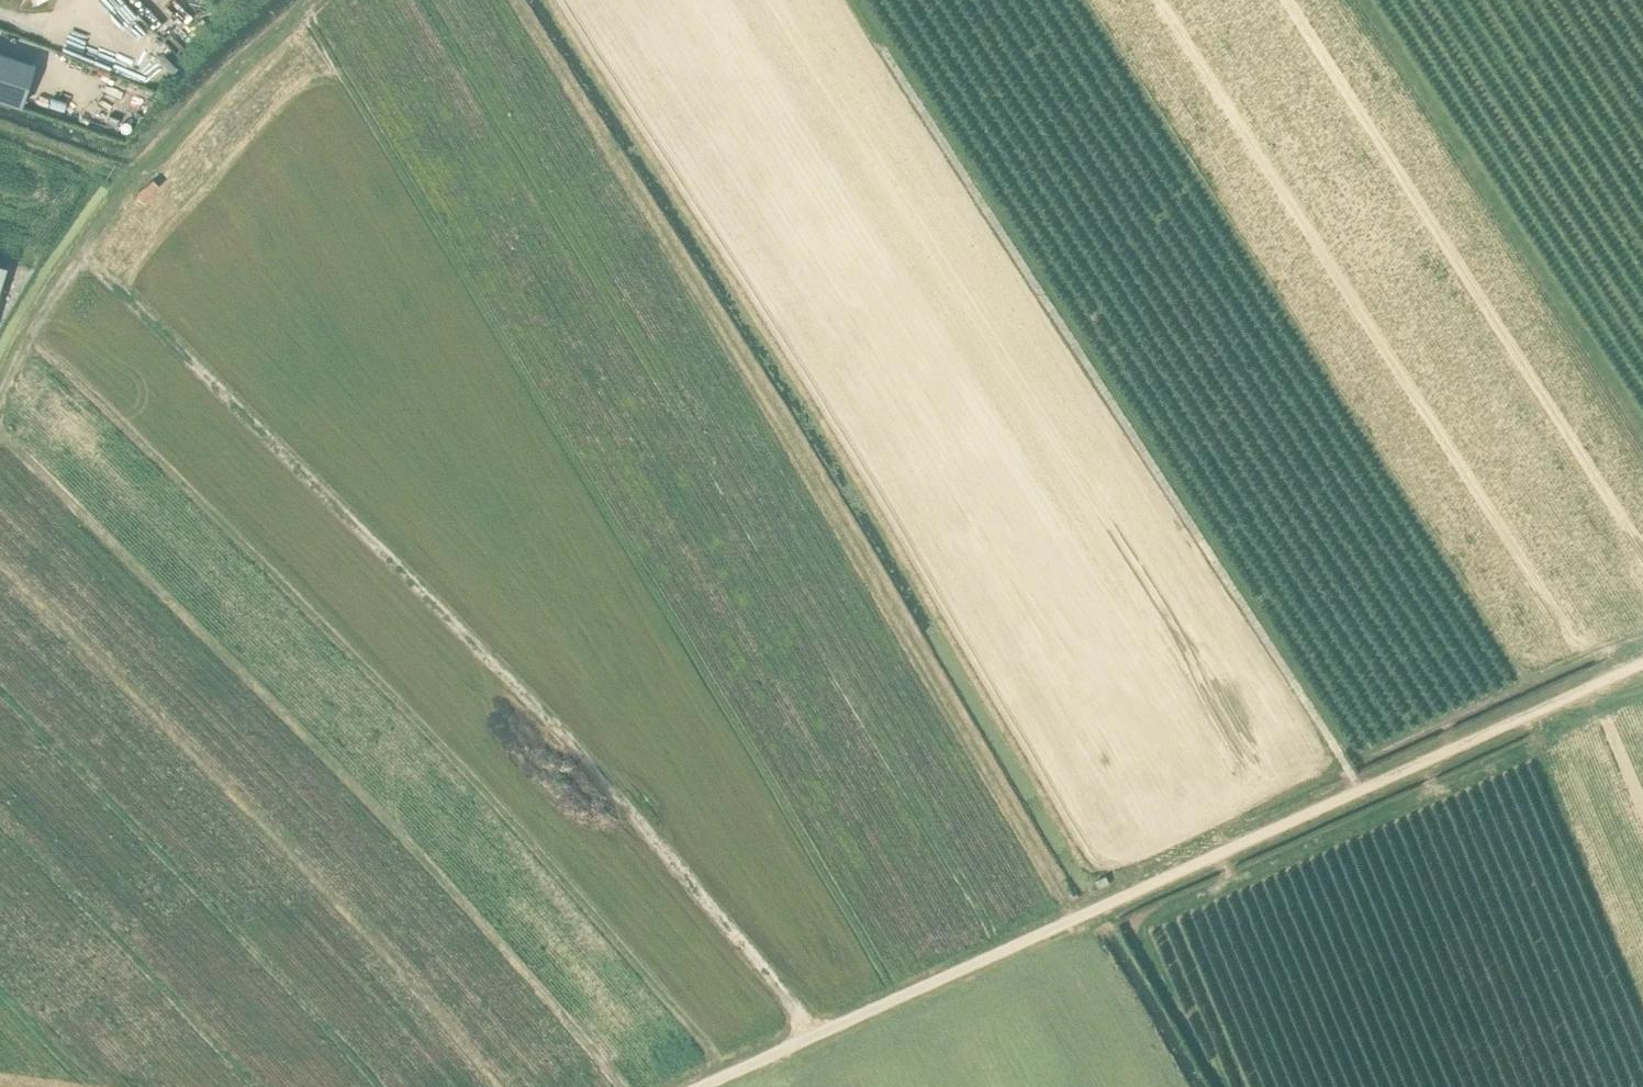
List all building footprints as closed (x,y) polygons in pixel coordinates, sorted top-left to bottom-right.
[(34,65),(0,54),(0,100),(20,106),(34,65)]
